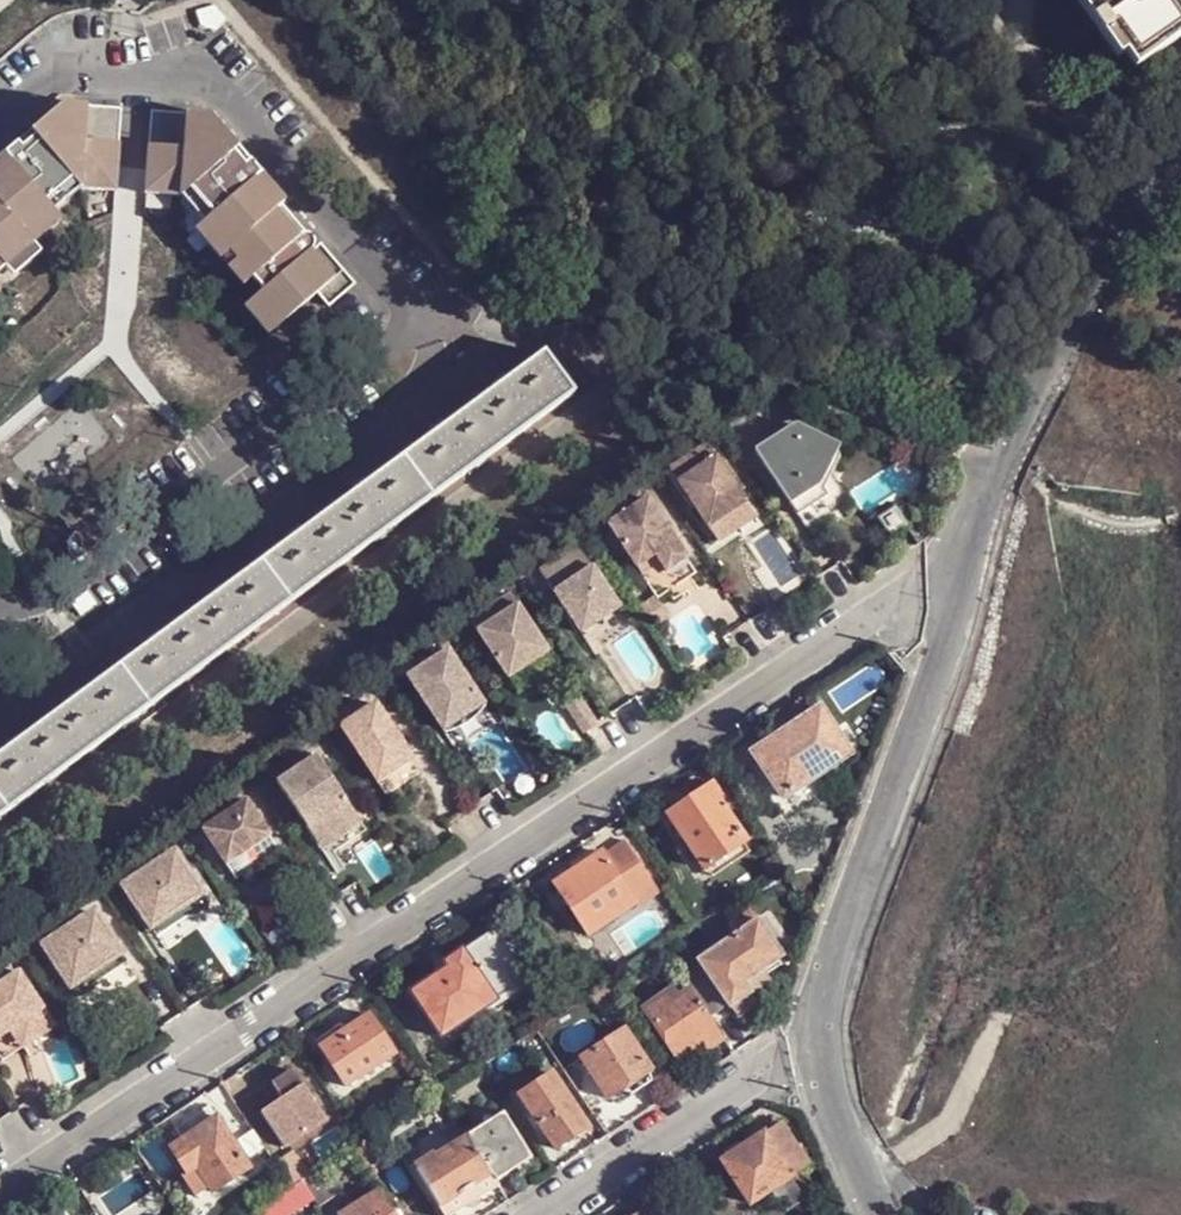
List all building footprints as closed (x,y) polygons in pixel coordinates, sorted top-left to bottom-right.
[(1148,61),(1180,37),(1180,0),(1103,0),(1148,61)] [(123,102),(69,98),(52,97),(0,142),(0,271),(7,265),(35,240),(27,231),(56,207),(47,197),(74,175),(82,184),(117,185),(123,102)] [(212,108),(152,105),(147,187),(180,189),(189,182),(213,208),(203,216),(252,272),(265,286),(289,314),(315,291),(327,304),(353,281),(314,237),(311,237),(309,231),(303,227),(297,227),(291,232),(280,219),(290,210),(282,201),(278,204),(232,151),(242,143),(212,108)] [(287,196),(242,143),(232,151),(278,204),(282,201),(287,196)] [(56,207),(82,184),(74,175),(47,197),(56,207)] [(213,208),(189,182),(180,189),(203,216),(213,208)] [(27,231),(35,240),(64,216),(56,207),(27,231)] [(303,227),(309,231),(290,210),(280,219),(291,232),(297,227),(303,227)] [(252,272),(203,216),(194,223),(243,280),(252,272)] [(16,274),(44,250),(35,240),(7,265),(16,274)] [(289,314),(265,286),(242,306),(265,334),(289,314)] [(258,624),(320,578),(572,390),(541,349),(489,388),(427,433),(318,516),(289,537),(228,583),(184,616),(110,671),(42,721),(0,752),(0,816),(258,624)] [(794,423),(754,450),(806,528),(831,511),(835,507),(836,506),(836,504),(837,502),(838,500),(839,495),(826,494),(818,481),(837,443),(794,423)] [(705,441),(669,466),(708,524),(744,499),(705,441)] [(899,460),(852,487),(865,510),(912,484),(899,460)] [(645,497),(606,524),(634,566),(653,553),(658,561),(665,570),(686,557),(645,497)] [(893,505),(877,517),(890,534),(905,522),(893,505)] [(653,553),(634,566),(639,574),(658,561),(653,553)] [(591,565),(553,591),(580,632),(618,607),(591,565)] [(507,589),(467,615),(505,673),(545,647),(507,589)] [(406,674),(441,728),(482,702),(446,648),(406,674)] [(373,704),(338,727),(375,782),(410,758),(373,704)] [(821,706),(753,752),(759,761),(774,783),(784,798),(813,779),(851,754),(821,706)] [(314,757),(275,783),(306,829),(318,821),(332,842),(359,824),(314,757)] [(784,798),(787,821),(826,796),(813,779),(784,798)] [(667,813),(704,868),(705,867),(744,841),(745,840),(722,806),(725,803),(713,783),(667,813)] [(787,821),(784,798),(774,783),(765,790),(787,821)] [(246,801),(203,831),(226,864),(270,835),(246,801)] [(624,838),(602,853),(633,900),(655,886),(624,838)] [(750,850),(744,841),(705,867),(711,876),(750,850)] [(600,850),(553,882),(588,934),(635,902),(633,900),(602,853),(600,850)] [(172,851),(122,883),(152,928),(182,908),(187,917),(207,903),(172,851)] [(727,1002),(729,1004),(749,991),(767,980),(763,975),(760,970),(781,955),(757,920),(750,909),(730,922),(738,933),(678,972),(683,980),(690,989),(708,1016),(715,1010),(727,1002)] [(91,913),(43,946),(78,997),(96,985),(92,978),(122,957),(91,913)] [(411,991),(441,1033),(525,977),(494,928),(445,960),(449,966),(411,991)] [(0,983),(0,1027),(6,1023),(11,1031),(22,1023),(35,1040),(54,1026),(17,972),(0,983)] [(690,989),(683,980),(667,991),(673,1000),(690,989)] [(643,1008),(677,1060),(701,1044),(705,1049),(723,1037),(722,1037),(708,1016),(690,989),(673,1000),(667,991),(643,1008)] [(757,1003),(749,991),(729,1004),(737,1016),(757,1003)] [(396,1053),(369,1012),(345,1028),(326,1040),(321,1044),(347,1085),(396,1053)] [(0,1027),(0,1038),(11,1031),(6,1023),(0,1027)] [(22,1023),(11,1031),(22,1048),(35,1040),(22,1023)] [(608,1096),(650,1069),(622,1029),(581,1056),(608,1096)] [(324,1118),(292,1068),(271,1082),(281,1096),(260,1109),(283,1145),(269,1155),(291,1188),(303,1180),(316,1171),(310,1163),(304,1167),(288,1141),(324,1118)] [(554,1147),(588,1125),(552,1070),(518,1093),(554,1147)] [(467,1136),(494,1180),(515,1167),(531,1156),(502,1110),(466,1133),(467,1136)] [(250,1166),(216,1117),(170,1146),(171,1148),(186,1171),(182,1174),(195,1195),(213,1183),(216,1189),(250,1166)] [(781,1120),(765,1131),(791,1172),(805,1162),(799,1148),(781,1120)] [(749,1199),(791,1172),(765,1131),(764,1130),(742,1144),(740,1141),(737,1140),(725,1147),(725,1149),(727,1154),(722,1157),(749,1199)] [(498,1185),(494,1180),(467,1136),(415,1169),(444,1214),(451,1214),(498,1185)] [(519,1173),(535,1162),(531,1156),(515,1167),(519,1173)] [(319,1205),(334,1194),(319,1169),(316,1171),(303,1180),(313,1196),(319,1205)] [(85,1171),(75,1177),(87,1195),(95,1188),(85,1171)] [(313,1196),(303,1180),(291,1188),(252,1213),(253,1214),(285,1214),(313,1196)] [(337,1214),(394,1214),(378,1189),(337,1214)] [(671,1199),(668,1201),(648,1213),(645,1208),(644,1207),(631,1214),(681,1214),(671,1199)]
